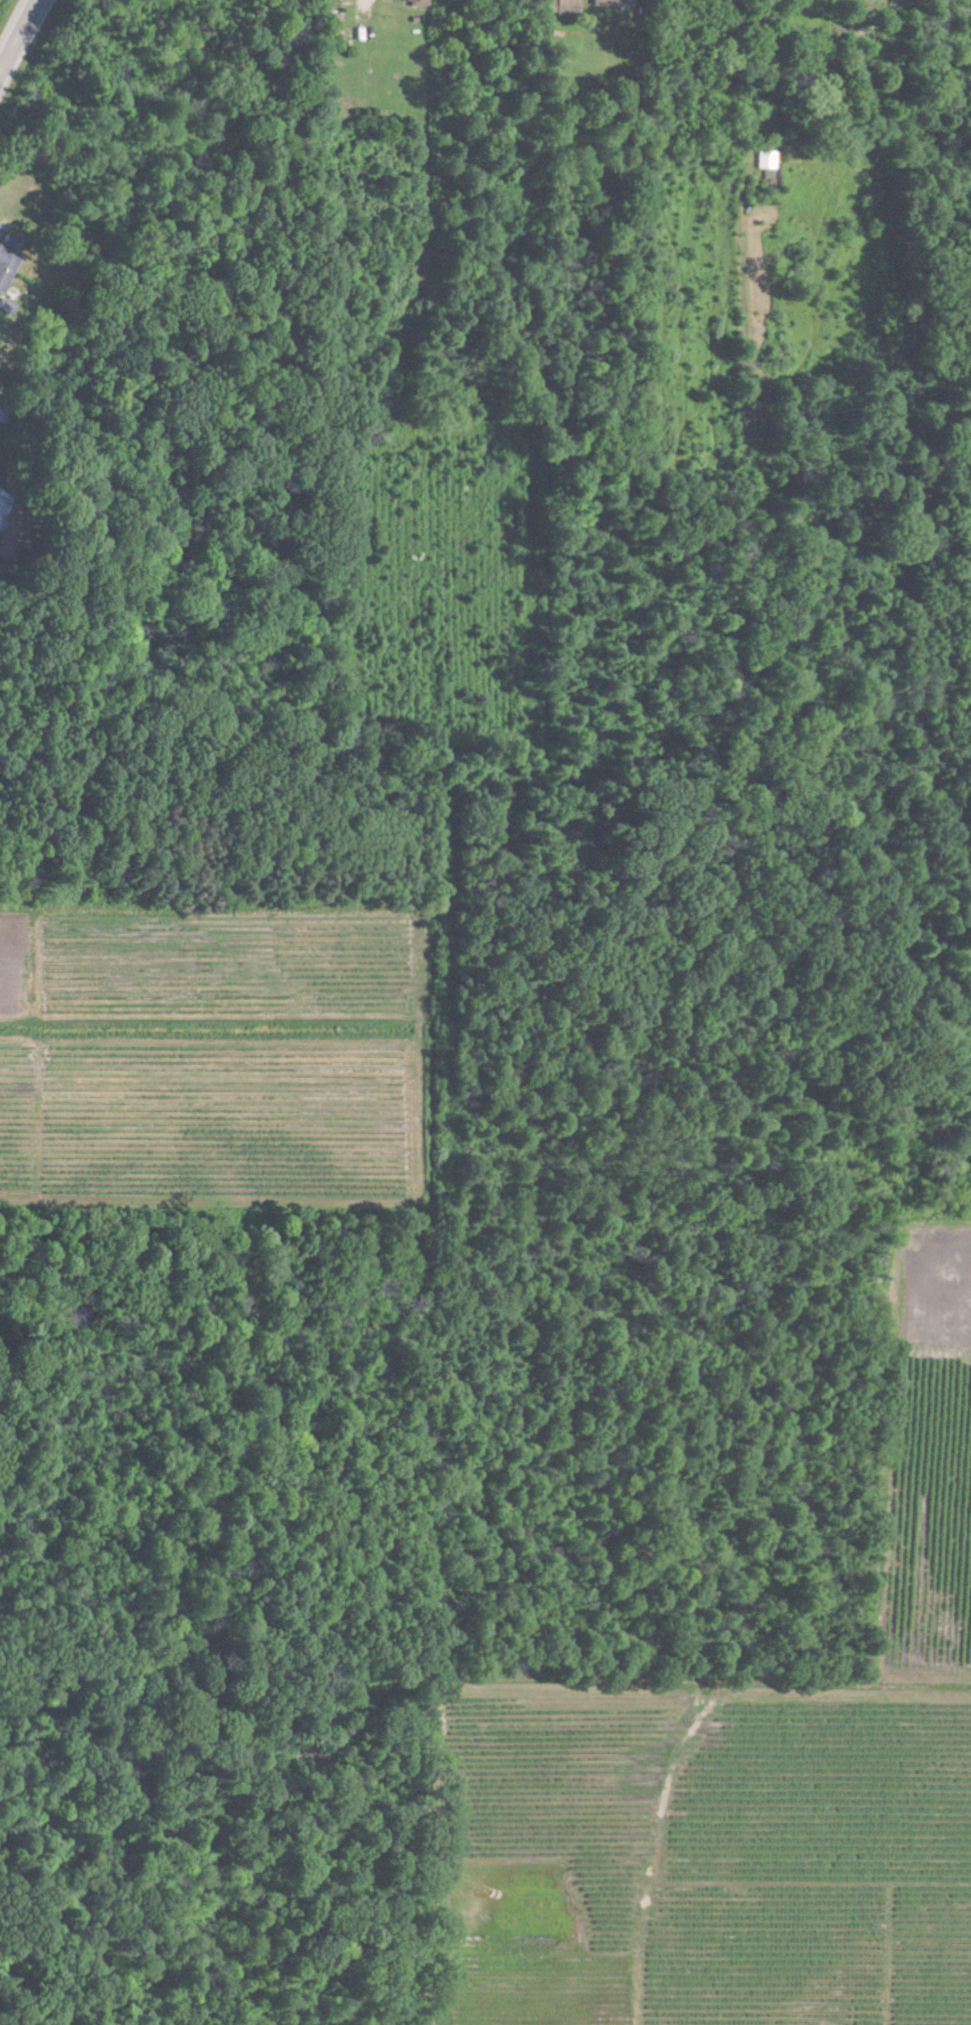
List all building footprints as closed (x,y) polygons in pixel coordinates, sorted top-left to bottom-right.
[(577,14),(578,0),(555,0),(555,13),(577,14)] [(757,169),(774,170),(775,152),(758,152),(757,169)] [(19,255),(0,247),(0,296),(19,255)]
